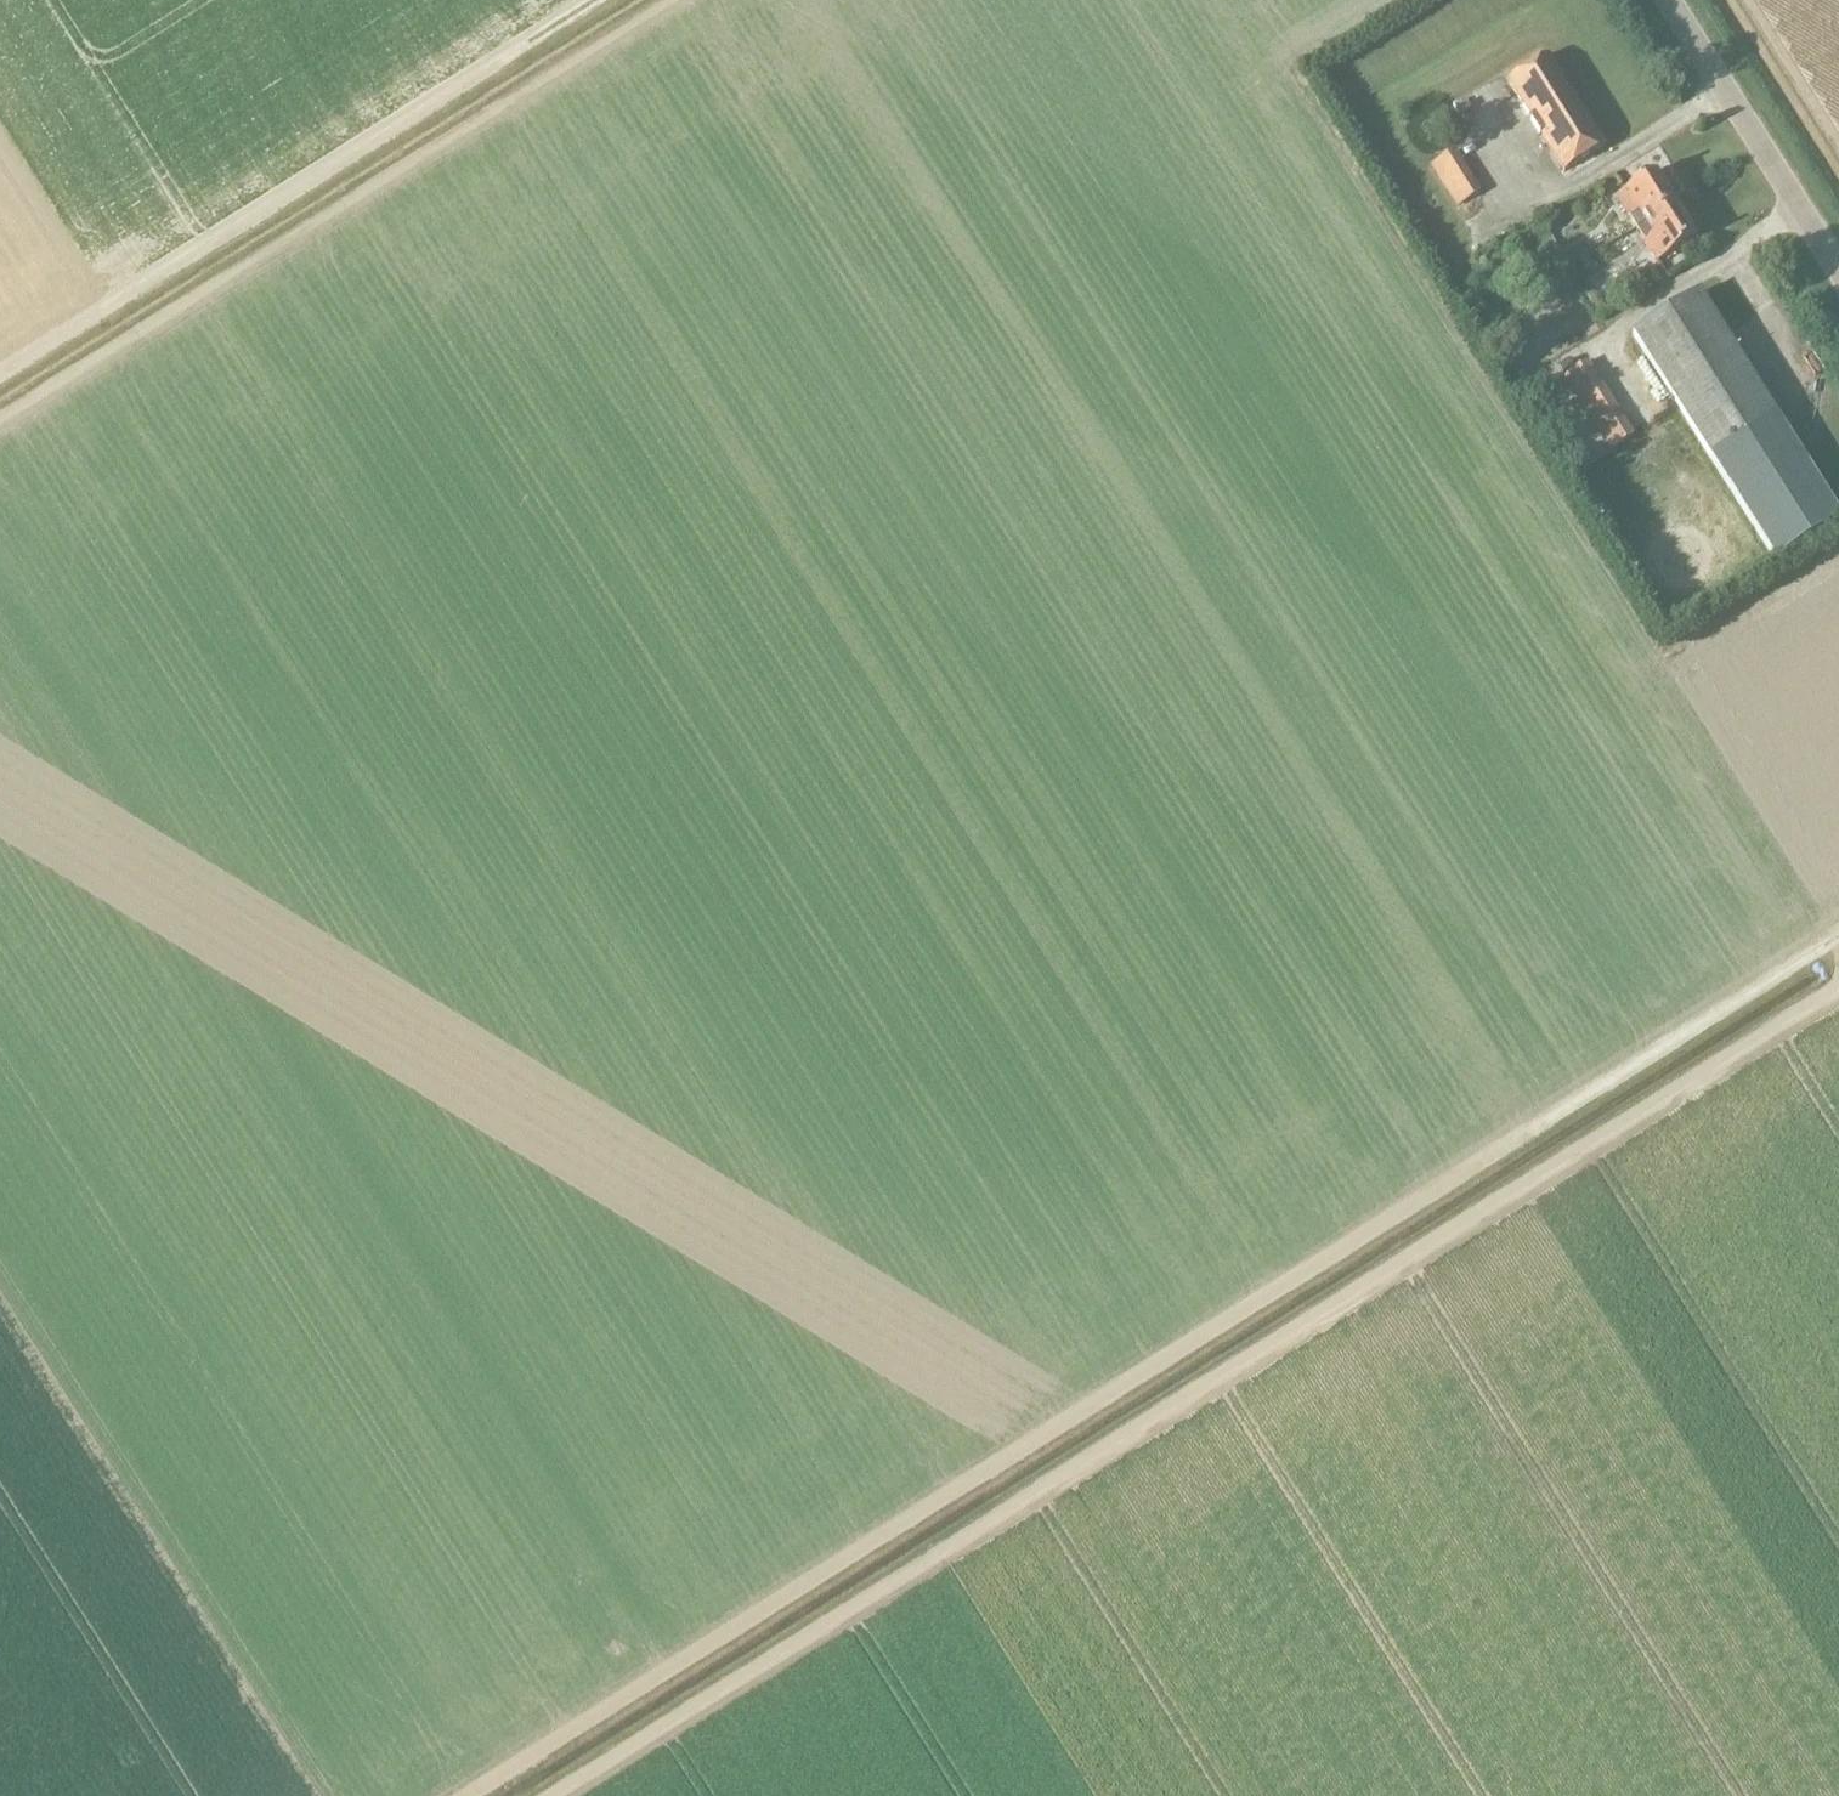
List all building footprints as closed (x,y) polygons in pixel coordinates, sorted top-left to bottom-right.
[(1551,53),(1510,78),(1565,170),(1607,145),(1551,53)] [(1455,148),(1433,162),(1458,203),(1480,189),(1455,148)] [(1637,229),(1676,204),(1656,172),(1617,196),(1637,229)] [(1637,229),(1644,241),(1657,262),(1697,238),(1676,204),(1637,229)] [(1698,293),(1632,334),(1771,563),(1838,523),(1698,293)] [(1609,449),(1631,435),(1585,361),(1563,375),(1609,449)]
